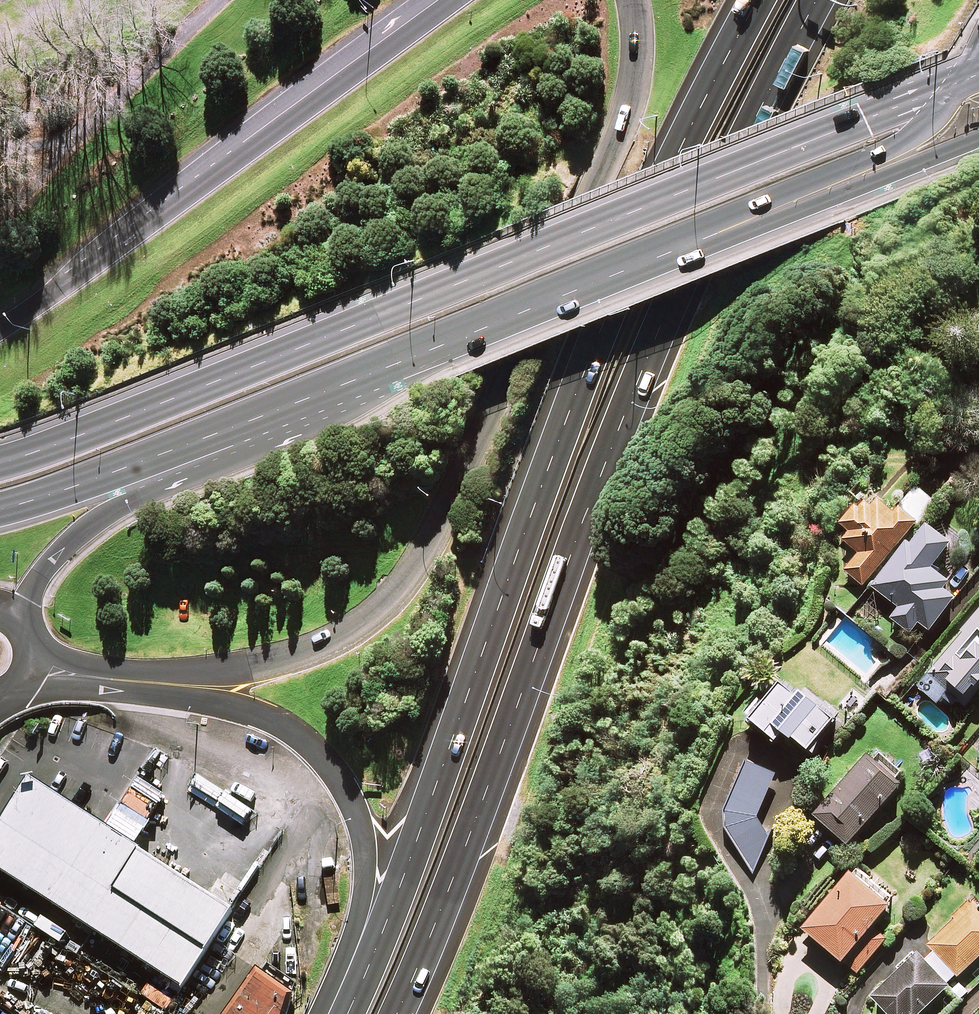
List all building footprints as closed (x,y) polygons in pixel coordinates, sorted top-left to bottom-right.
[(929,499),(914,486),(902,499),(918,512),(929,499)] [(871,504),(865,499),(858,507),(854,503),(837,523),(848,532),(841,540),(857,552),(843,569),(862,585),(914,521),(896,507),(893,511),(876,498),(871,504)] [(948,542),(924,523),(909,543),(905,540),(870,586),(896,605),(889,615),(909,631),(917,621),(928,629),(953,597),(939,587),(945,579),(929,567),(948,542)] [(978,690),(978,606),(914,683),(935,701),(940,695),(951,704),(955,700),(964,707),(978,690)] [(807,749),(833,715),(782,676),(749,719),(774,738),(781,729),(807,749)] [(845,842),(899,782),(893,777),(900,770),(878,750),(871,757),(866,753),(812,812),(845,842)] [(744,762),(725,808),(724,826),(753,875),(769,836),(757,817),(774,774),(744,762)] [(28,771),(0,816),(0,855),(193,971),(238,898),(28,771)] [(888,902),(849,869),(801,926),(856,972),(886,936),(871,923),(888,902)] [(971,900),(918,953),(915,950),(870,995),(889,1013),(906,1013),(907,1013),(908,1013),(918,1013),(978,954),(978,908),(971,900)] [(263,954),(222,1013),(286,1013),(303,979),(263,954)]
